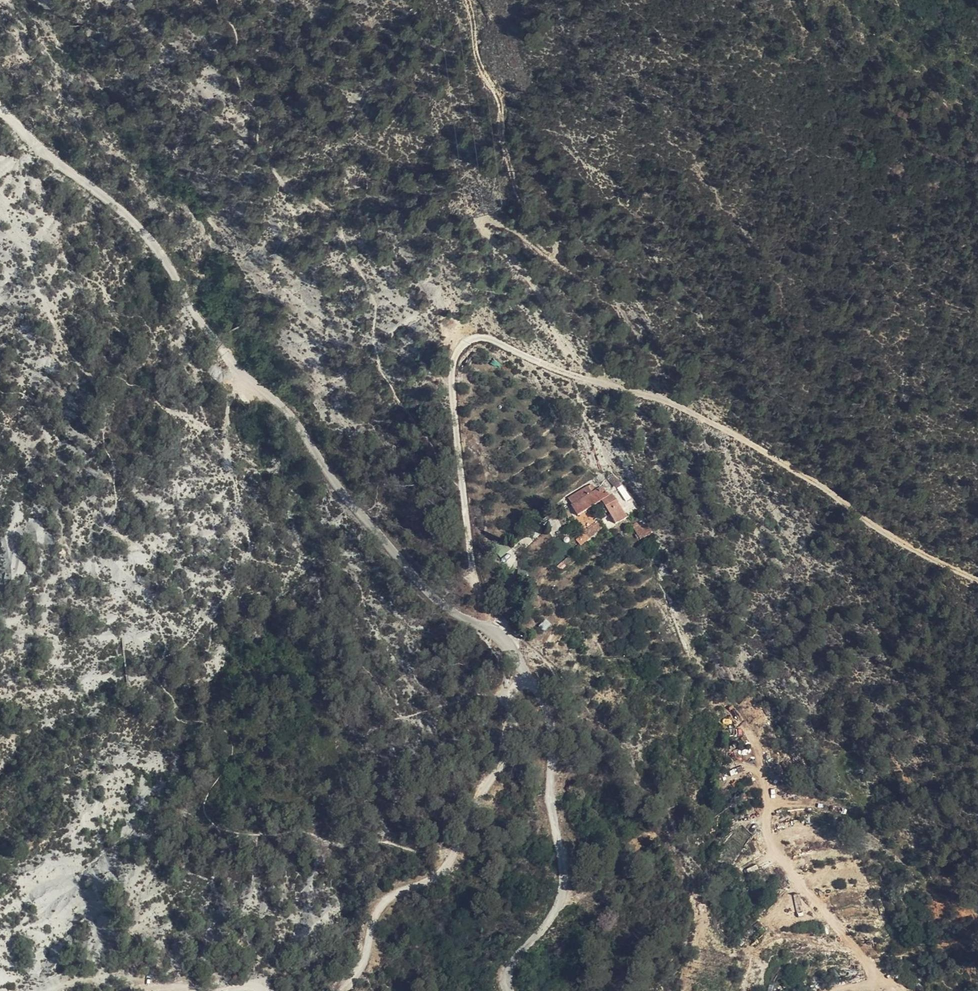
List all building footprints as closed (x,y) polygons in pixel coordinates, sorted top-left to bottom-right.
[(603,486),(599,479),(579,491),(582,497),(581,498),(587,509),(610,496),(623,520),(634,514),(622,490),(618,492),(615,487),(610,490),(606,484),(603,486)] [(587,537),(612,520),(608,514),(583,531),(587,537)] [(643,520),(649,536),(653,534),(647,517),(643,520)] [(647,517),(653,534),(656,532),(649,517),(647,517)] [(646,538),(649,536),(643,520),(639,522),(646,538)] [(538,625),(543,631),(551,625),(546,619),(538,625)]
